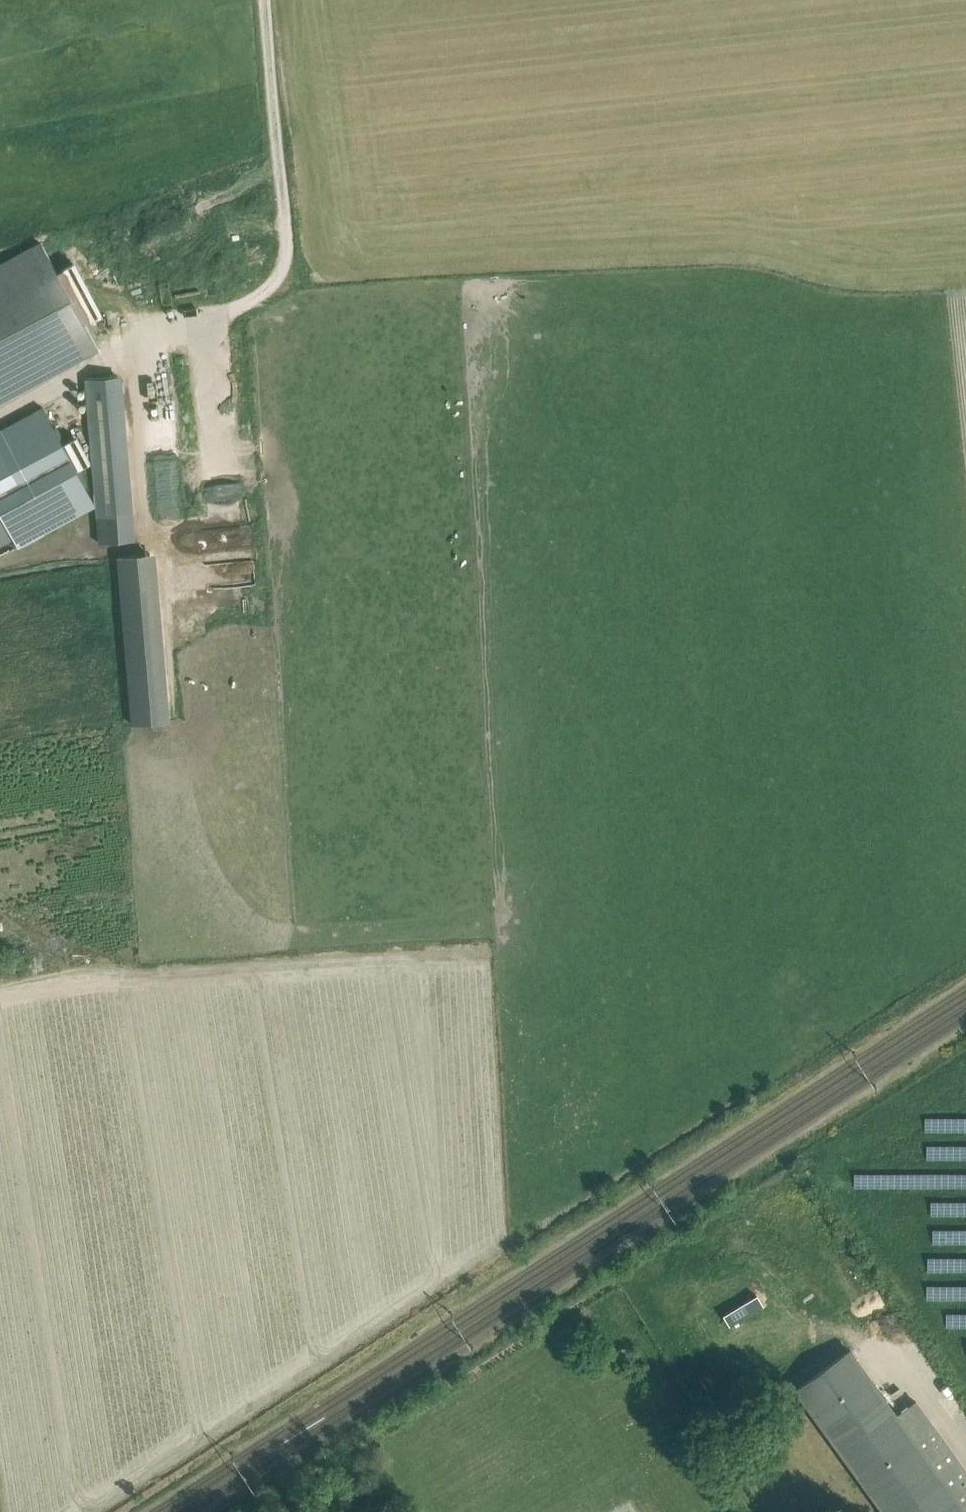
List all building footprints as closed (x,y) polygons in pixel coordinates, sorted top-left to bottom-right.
[(0,264),(0,402),(98,349),(84,323),(101,314),(74,261),(56,271),(41,242),(0,264)] [(97,543),(132,540),(122,374),(87,376),(97,543)] [(13,539),(18,548),(45,534),(0,450),(0,546),(13,539)] [(167,722),(156,553),(117,555),(128,724),(167,722)] [(915,1399),(899,1411),(851,1344),(793,1386),(884,1511),(965,1511),(965,1471),(915,1399)]
